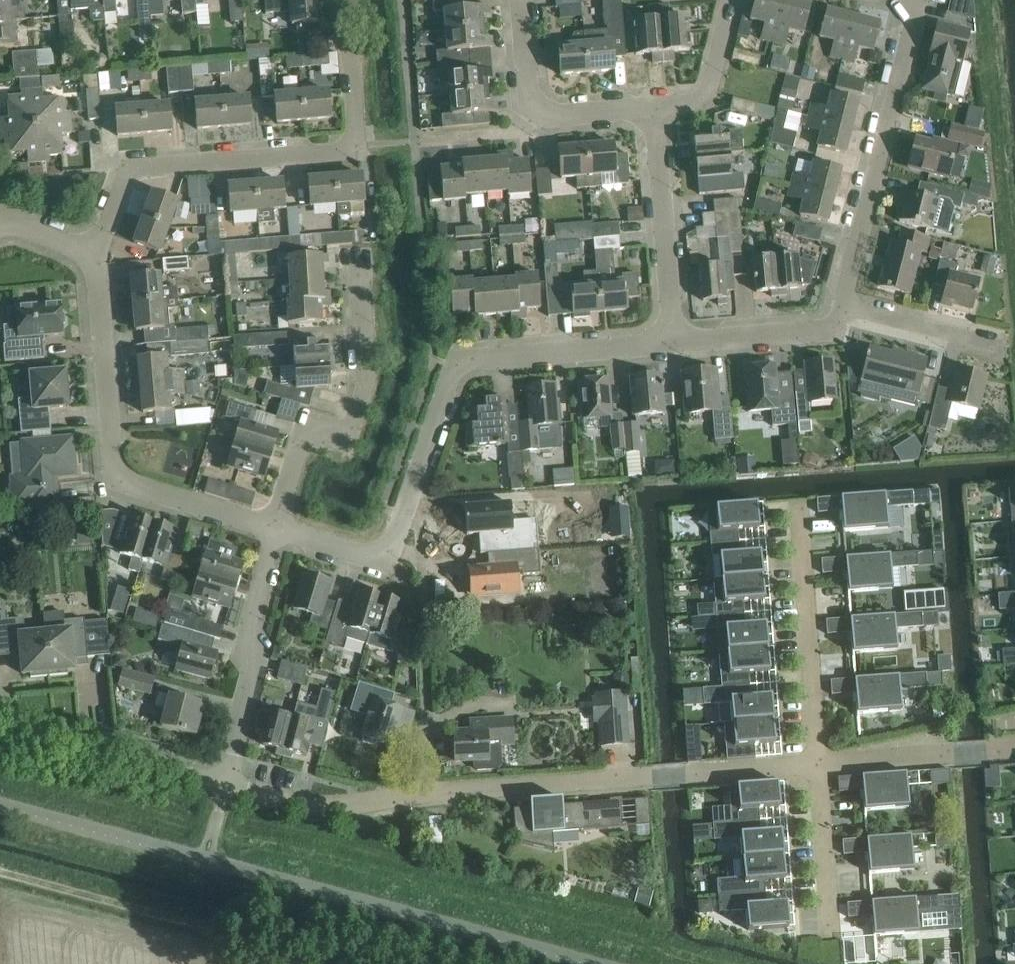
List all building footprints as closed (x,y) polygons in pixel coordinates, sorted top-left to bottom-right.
[(16,21),(26,20),(25,7),(10,8),(9,0),(0,0),(0,23),(16,21)] [(104,0),(59,0),(61,24),(74,23),(73,10),(93,9),(94,16),(96,18),(105,18),(105,13),(104,0)] [(105,13),(117,12),(116,0),(104,0),(105,13)] [(148,0),(136,0),(137,18),(150,17),(148,0)] [(150,17),(162,16),(161,0),(148,0),(150,17)] [(242,9),(241,0),(227,0),(228,10),(230,10),(242,9)] [(268,13),(291,11),(293,25),(309,24),(320,23),(318,0),(267,0),(268,13)] [(465,0),(437,0),(433,0),(434,12),(444,11),(446,31),(484,27),(483,17),(490,16),(490,6),(466,8),(465,0)] [(556,9),(581,7),(581,0),(555,0),(556,9)] [(585,45),(588,73),(615,70),(614,58),(627,57),(621,0),(602,0),(604,27),(606,27),(606,31),(584,33),(585,45)] [(784,0),(756,0),(751,20),(766,23),(762,39),(773,42),(784,0)] [(787,0),(784,0),(773,42),(784,45),(788,29),(804,33),(811,6),(787,0)] [(974,19),(973,0),(952,0),(954,13),(974,19)] [(662,36),(689,34),(687,17),(671,19),(669,5),(659,6),(662,36)] [(662,36),(659,6),(648,7),(649,20),(633,21),(635,38),(662,36)] [(242,9),(230,10),(231,23),(243,22),(242,9)] [(843,60),(854,17),(828,11),(821,37),(834,41),(830,56),(843,60)] [(854,17),(843,60),(855,63),(859,47),(873,51),(880,24),(854,17)] [(16,21),(0,23),(0,49),(18,48),(16,21)] [(742,22),(739,36),(748,38),(752,25),(742,22)] [(924,89),(944,94),(947,94),(956,61),(962,63),(970,31),(938,23),(930,55),(933,55),(924,89)] [(312,56),(309,24),(293,25),(295,57),(297,57),(309,56),(312,56)] [(484,27),(446,31),(448,50),(437,51),(438,64),(471,61),(470,49),(493,48),(492,37),(485,38),(484,27)] [(690,50),(689,34),(662,36),(664,62),(675,61),(674,52),(690,50)] [(428,35),(415,36),(416,48),(429,47),(428,35)] [(662,36),(635,38),(636,55),(653,54),(654,63),(664,62),(662,36)] [(588,73),(585,45),(558,47),(560,67),(561,75),(588,73)] [(548,48),(546,49),(546,50),(547,68),(550,68),(560,67),(558,47),(548,48)] [(39,77),(38,65),(37,52),(12,54),(14,80),(39,77)] [(95,58),(95,63),(97,67),(102,67),(106,65),(106,60),(104,56),(99,56),(95,58)] [(310,67),(309,56),(297,57),(298,68),(310,67)] [(775,56),(772,68),(788,72),(791,61),(775,56)] [(297,57),(295,57),(285,58),(286,69),(298,68),(297,57)] [(269,60),(259,61),(260,78),(272,77),(271,60),(269,60)] [(471,72),(471,61),(438,64),(439,85),(450,84),(451,95),(489,91),(488,81),(495,80),(494,70),(471,72)] [(217,64),(218,75),(230,73),(229,63),(217,64)] [(218,75),(217,64),(206,65),(206,76),(218,75)] [(811,80),(814,68),(803,65),(800,77),(811,80)] [(150,70),(138,71),(139,81),(151,80),(150,70)] [(180,71),(182,95),(193,94),(191,70),(180,71)] [(139,81),(138,71),(126,72),(126,83),(139,81)] [(182,95),(180,71),(167,72),(169,96),(182,95)] [(801,78),(787,74),(778,109),(792,112),(801,78)] [(839,75),(836,87),(863,94),(866,81),(839,75)] [(39,79),(27,80),(28,89),(40,88),(39,79)] [(302,94),(304,121),(331,118),(329,91),(315,93),(315,86),(301,87),(302,94)] [(42,90),(32,91),(34,126),(71,123),(70,112),(65,113),(64,100),(43,101),(42,90)] [(32,91),(21,92),(22,97),(9,98),(10,119),(0,119),(0,128),(34,126),(32,91)] [(489,91),(451,95),(452,114),(442,115),(443,128),(475,125),(487,124),(486,113),(498,111),(497,101),(490,102),(489,91)] [(101,121),(99,92),(85,93),(87,122),(101,121)] [(304,121),(302,94),(275,96),(277,123),(304,121)] [(809,116),(852,127),(859,101),(831,94),(827,109),(812,104),(809,116)] [(249,98),(222,101),(225,127),(252,125),(249,98)] [(758,104),(753,103),(733,98),(731,110),(755,116),(758,104)] [(225,127),(222,101),(195,103),(198,129),(225,127)] [(758,104),(755,116),(775,121),(777,109),(758,104)] [(143,108),(145,134),(172,131),(170,105),(143,108)] [(971,107),(966,125),(981,129),(984,117),(985,110),(983,110),(971,107)] [(145,134),(143,108),(116,110),(118,136),(145,134)] [(789,113),(778,111),(771,144),(790,149),(794,136),(784,133),(789,113)] [(852,127),(809,116),(806,128),(821,132),(817,147),(826,149),(845,154),(852,127)] [(71,123),(34,126),(37,162),(50,161),(49,156),(62,155),(61,134),(72,133),(71,123)] [(0,128),(0,131),(1,141),(6,140),(7,153),(28,152),(29,163),(37,162),(34,126),(0,128)] [(978,148),(982,135),(952,126),(949,140),(978,148)] [(730,153),(730,154),(744,152),(742,130),(694,134),(696,149),(690,149),(691,157),(730,153)] [(88,133),(78,134),(79,144),(89,143),(88,133)] [(956,146),(951,145),(940,142),(939,146),(916,140),(909,168),(948,178),(956,146)] [(613,144),(586,146),(590,187),(602,186),(601,175),(616,174),(622,184),(621,184),(621,185),(630,185),(628,154),(614,155),(613,144)] [(771,144),(768,155),(790,161),(792,149),(790,149),(771,144)] [(590,187),(586,146),(559,148),(561,178),(576,177),(577,189),(590,187)] [(513,152),(506,153),(509,196),(531,195),(529,160),(514,162),(513,152)] [(509,196),(506,153),(498,153),(498,159),(484,160),(487,195),(506,194),(506,197),(509,196)] [(732,174),(730,154),(730,153),(691,157),(691,165),(697,164),(700,195),(745,191),(744,173),(732,174)] [(465,197),(462,156),(454,157),(455,167),(440,168),(441,176),(443,201),(463,200),(463,197),(465,197)] [(487,195),(484,160),(470,162),(470,156),(462,156),(465,197),(487,195)] [(784,162),(768,157),(762,179),(778,183),(784,162)] [(794,173),(791,185),(834,196),(841,170),(814,163),(810,177),(794,173)] [(537,171),(539,197),(553,196),(550,170),(537,171)] [(336,177),(338,204),(339,216),(351,215),(350,203),(365,202),(363,175),(336,177)] [(443,201),(441,176),(428,177),(430,202),(443,201)] [(338,204),(336,177),(309,180),(311,207),(338,204)] [(988,197),(991,183),(972,178),(968,192),(988,197)] [(258,213),(259,213),(260,223),(274,221),(273,212),(285,211),(283,182),(256,184),(258,213)] [(258,213),(256,184),(229,186),(231,215),(258,213)] [(927,184),(924,196),(903,191),(899,206),(903,207),(900,221),(946,233),(953,207),(961,209),(962,205),(976,208),(979,197),(927,184)] [(834,196),(791,185),(788,197),(803,201),(800,215),(808,217),(828,222),(834,196)] [(153,192),(144,218),(169,227),(178,202),(153,192)] [(728,212),(740,211),(739,199),(714,201),(715,213),(728,212)] [(784,206),(758,199),(755,212),(780,218),(784,206)] [(209,200),(190,201),(192,217),(205,216),(211,215),(209,201),(209,200)] [(210,229),(220,228),(218,201),(209,201),(211,215),(205,216),(205,218),(209,217),(210,229)] [(298,208),(288,208),(290,238),(292,238),(300,237),(298,208)] [(632,222),(643,221),(642,209),(631,210),(632,222)] [(740,211),(728,212),(730,237),(742,236),(740,211)] [(715,213),(703,214),(704,227),(716,226),(717,238),(730,237),(728,212),(715,213)] [(169,227),(144,218),(135,243),(160,253),(169,227)] [(447,224),(439,224),(440,239),(448,239),(447,224)] [(594,240),(618,238),(618,237),(617,224),(593,226),(594,239),(594,240)] [(823,230),(799,224),(796,236),(820,243),(823,230)] [(593,225),(579,226),(580,240),(594,239),(593,226),(593,225)] [(220,228),(210,229),(211,240),(221,239),(220,228)] [(466,229),(467,238),(479,237),(478,228),(466,229)] [(522,228),(510,229),(510,237),(523,236),(522,228)] [(467,238),(466,229),(454,230),(455,239),(467,238)] [(510,237),(510,229),(497,230),(498,238),(510,237)] [(910,294),(915,275),(921,253),(924,254),(928,238),(902,231),(898,244),(891,242),(880,286),(910,294)] [(340,234),(341,245),(353,244),(352,233),(340,234)] [(341,245),(340,234),(328,235),(329,246),(341,245)] [(523,244),(523,236),(510,237),(511,245),(523,244)] [(511,245),(510,237),(498,238),(499,246),(511,245)] [(618,238),(594,240),(595,252),(619,250),(618,238)] [(271,240),(260,241),(261,252),(272,251),(271,240)] [(261,252),(260,241),(249,242),(250,253),(261,252)] [(480,243),(467,244),(468,253),(480,252),(480,243)] [(946,243),(942,256),(958,260),(961,247),(946,243)] [(468,253),(467,244),(455,245),(456,254),(468,253)] [(932,248),(930,257),(939,260),(942,250),(932,248)] [(226,255),(228,285),(237,284),(235,254),(226,255)] [(289,280),(323,277),(323,264),(329,263),(328,255),(288,258),(289,280)] [(775,257),(779,296),(787,295),(787,290),(801,288),(801,286),(810,285),(816,264),(799,259),(798,255),(775,257)] [(983,273),(993,275),(997,258),(987,255),(983,273)] [(779,296),(775,257),(754,259),(757,292),(772,291),(772,297),(779,296)] [(164,273),(188,271),(187,259),(163,261),(164,273)] [(940,261),(939,265),(934,285),(946,288),(943,302),(972,309),(979,281),(955,275),(957,265),(940,261)] [(545,265),(547,290),(560,288),(557,263),(545,265)] [(732,265),(721,266),(701,268),(704,301),(718,300),(719,305),(727,305),(726,291),(735,290),(732,265)] [(610,270),(597,271),(598,285),(600,312),(627,310),(626,298),(639,297),(638,274),(623,275),(624,283),(611,284),(610,270)] [(600,312),(598,285),(597,271),(583,273),(585,286),(571,287),(573,315),(574,315),(574,319),(590,317),(590,313),(600,312)] [(134,304),(162,302),(169,301),(168,300),(176,300),(176,287),(161,289),(160,275),(132,277),(134,304)] [(538,275),(516,277),(520,319),(527,319),(526,309),(541,308),(538,275)] [(324,292),(323,277),(289,280),(290,301),(290,302),(331,299),(330,292),(324,292)] [(520,319),(516,277),(513,277),(513,280),(494,282),(497,315),(511,314),(512,320),(520,319)] [(476,323),(472,284),(471,284),(471,280),(450,282),(453,315),(468,314),(468,323),(476,323)] [(494,282),(472,284),(476,323),(484,322),(483,316),(497,315),(494,282)] [(237,284),(228,285),(229,297),(238,296),(237,284)] [(290,302),(290,301),(287,302),(288,324),(322,322),(322,308),(331,307),(331,299),(290,302)] [(162,302),(134,304),(136,331),(144,330),(146,346),(168,345),(176,344),(174,331),(174,328),(171,328),(169,310),(178,309),(177,301),(169,301),(162,302)] [(5,362),(45,358),(44,342),(42,342),(41,336),(63,334),(62,326),(66,323),(65,315),(61,312),(61,304),(17,308),(18,327),(6,328),(8,345),(4,345),(5,362)] [(245,305),(236,305),(237,318),(246,318),(245,305)] [(214,327),(206,328),(207,338),(215,337),(214,327)] [(199,329),(174,331),(176,344),(207,341),(207,338),(206,328),(199,329)] [(288,348),(288,336),(250,338),(250,350),(288,348)] [(208,356),(207,341),(176,344),(168,345),(170,359),(208,356)] [(296,368),(335,365),(334,357),(329,357),(328,342),(294,345),(296,368)] [(862,380),(863,381),(860,395),(877,400),(878,396),(890,398),(893,388),(917,394),(915,401),(930,405),(936,380),(923,376),(927,359),(902,353),(902,355),(870,347),(868,355),(866,355),(865,359),(867,359),(864,372),(862,380)] [(141,386),(185,383),(184,371),(167,372),(165,356),(139,359),(141,386)] [(837,402),(835,381),(833,361),(805,363),(808,392),(796,393),(799,424),(810,423),(809,405),(837,402)] [(335,365),(296,368),(296,382),(292,382),(290,388),(268,382),(264,394),(282,400),(298,404),(310,408),(313,395),(311,395),(311,388),(330,387),(329,372),(335,372),(335,365)] [(796,426),(795,412),(794,392),(778,394),(775,366),(745,368),(749,413),(770,412),(771,428),(796,426)] [(958,369),(954,389),(950,403),(978,410),(986,376),(958,369)] [(854,370),(851,381),(861,384),(862,380),(864,372),(854,370)] [(22,433),(51,430),(49,409),(69,407),(66,371),(30,374),(32,399),(19,400),(22,433)] [(733,439),(732,429),(731,409),(719,410),(715,371),(684,374),(687,414),(713,411),(716,441),(733,439)] [(664,416),(662,384),(661,375),(631,378),(634,418),(664,416)] [(611,419),(610,400),(608,380),(580,383),(584,421),(611,419)] [(199,382),(187,383),(188,395),(200,394),(199,382)] [(186,394),(185,383),(141,386),(143,413),(171,411),(170,396),(186,394)] [(519,424),(519,426),(522,452),(538,450),(535,427),(560,424),(559,409),(556,409),(554,385),(528,387),(531,423),(519,424)] [(522,452),(519,426),(507,427),(505,398),(492,399),(493,408),(472,410),(473,425),(467,425),(469,448),(508,445),(509,454),(522,453),(522,452)] [(282,400),(277,417),(293,422),(298,404),(282,400)] [(233,444),(271,455),(278,433),(253,425),(257,412),(230,404),(226,418),(240,422),(233,444)] [(944,431),(950,408),(933,405),(931,413),(928,428),(944,431)] [(176,428),(209,425),(207,411),(175,414),(176,428)] [(926,412),(922,426),(928,428),(931,413),(926,412)] [(810,423),(799,424),(799,435),(811,434),(810,423)] [(623,428),(625,453),(625,455),(639,454),(636,426),(623,428)] [(625,453),(623,428),(611,429),(613,454),(625,453)] [(896,447),(901,461),(915,460),(919,447),(912,438),(896,447)] [(36,503),(36,506),(57,504),(55,477),(75,475),(72,439),(24,443),(27,477),(13,479),(13,486),(11,488),(12,498),(15,500),(15,504),(36,503)] [(271,455),(233,444),(226,467),(239,470),(265,477),(271,455)] [(639,454),(625,455),(627,479),(641,477),(639,454)] [(806,454),(804,463),(817,467),(820,458),(806,454)] [(755,462),(740,463),(741,475),(756,474),(755,462)] [(552,471),(554,487),(576,485),(574,469),(552,471)] [(522,472),(512,472),(513,486),(522,486),(522,472)] [(205,493),(230,501),(234,487),(209,479),(205,493)] [(929,491),(817,499),(818,513),(842,511),(844,532),(845,532),(888,528),(887,508),(914,506),(930,505),(929,491)] [(511,503),(465,507),(467,535),(480,534),(482,552),(480,552),(481,554),(538,549),(536,519),(512,521),(511,503)] [(711,544),(739,541),(738,530),(759,529),(757,503),(716,506),(718,531),(710,531),(711,544)] [(100,512),(102,532),(103,538),(115,537),(112,511),(100,512)] [(141,561),(153,523),(131,517),(120,555),(131,558),(127,571),(137,574),(141,561)] [(176,530),(153,523),(141,561),(163,568),(159,580),(173,584),(178,567),(180,559),(181,558),(169,554),(176,530)] [(199,575),(236,586),(243,563),(231,559),(234,548),(210,540),(199,575)] [(739,541),(711,544),(712,556),(720,555),(722,579),(763,576),(761,551),(740,553),(739,541)] [(496,566),(470,568),(472,597),(518,593),(516,571),(523,570),(523,575),(541,574),(539,550),(495,553),(496,566)] [(847,572),(848,592),(893,589),(891,569),(918,566),(918,552),(822,559),(823,574),(847,572)] [(180,559),(178,567),(185,570),(187,561),(180,559)] [(329,630),(334,613),(337,603),(326,600),(331,582),(304,574),(294,609),(312,614),(309,624),(329,630)] [(236,586),(199,575),(193,597),(230,608),(236,586)] [(763,576),(722,579),(714,579),(716,615),(744,613),(744,602),(764,601),(763,576)] [(910,591),(911,612),(945,610),(944,589),(910,591)] [(334,613),(329,630),(326,641),(343,646),(348,630),(370,637),(383,598),(359,591),(350,618),(334,613)] [(1000,594),(1001,610),(1014,609),(1014,593),(1000,594)] [(417,663),(415,631),(395,632),(404,604),(383,598),(370,637),(367,647),(391,654),(392,650),(398,652),(398,664),(417,663)] [(224,627),(205,622),(196,619),(197,618),(168,609),(164,622),(220,639),(224,627)] [(137,610),(134,621),(158,626),(160,615),(137,610)] [(624,623),(623,610),(606,611),(607,625),(624,623)] [(45,632),(25,634),(23,618),(8,620),(7,612),(0,612),(0,656),(11,655),(11,654),(21,653),(23,674),(30,674),(30,678),(49,676),(45,632)] [(45,632),(49,676),(68,674),(67,670),(75,669),(74,659),(88,657),(84,619),(64,621),(63,612),(43,613),(45,632)] [(922,613),(826,620),(827,634),(851,632),(853,653),(854,653),(897,650),(896,629),(923,627),(937,626),(936,612),(922,613)] [(744,613),(716,615),(717,628),(725,627),(727,651),(768,648),(766,623),(745,624),(744,613)] [(192,633),(176,629),(163,625),(158,644),(171,647),(169,654),(175,656),(172,669),(210,679),(217,652),(189,645),(192,633)] [(768,648),(727,651),(719,651),(722,687),(750,685),(749,674),(770,672),(768,648)] [(278,649),(276,658),(284,661),(287,652),(278,649)] [(1004,650),(1005,666),(1014,665),(1014,649),(1004,650)] [(940,654),(928,655),(929,672),(941,671),(940,654)] [(116,656),(114,665),(124,668),(125,663),(121,657),(116,656)] [(306,667),(301,666),(282,661),(277,679),(301,685),(306,667)] [(148,696),(152,680),(121,671),(117,687),(148,696)] [(619,674),(616,678),(616,685),(620,689),(626,688),(630,684),(629,677),(625,673),(619,674)] [(926,673),(831,680),(832,695),(856,693),(857,714),(902,710),(900,690),(928,688),(926,673)] [(369,714),(362,736),(364,737),(363,741),(375,745),(376,741),(392,745),(395,733),(408,737),(415,712),(389,704),(392,694),(394,695),(395,694),(359,683),(359,684),(361,685),(353,709),(369,714)] [(750,685),(722,687),(703,689),(704,705),(731,703),(732,722),(773,719),(772,695),(751,696),(750,685)] [(695,689),(697,705),(704,705),(703,688),(695,689)] [(162,726),(195,735),(200,718),(196,717),(199,703),(158,692),(154,707),(166,710),(162,726)] [(602,745),(628,743),(624,693),(598,695),(598,700),(594,701),(595,719),(600,719),(602,745)] [(314,724),(293,719),(283,756),(291,758),(292,753),(306,756),(310,742),(323,746),(328,726),(335,698),(321,694),(314,724)] [(283,756),(293,719),(278,715),(279,714),(259,710),(254,730),(266,733),(263,745),(277,749),(276,754),(283,756)] [(472,732),(454,733),(456,762),(474,760),(474,767),(478,770),(498,769),(501,766),(500,745),(512,745),(511,719),(471,721),(472,732)] [(773,719),(732,722),(724,723),(727,760),(755,758),(754,746),(775,744),(773,719)] [(699,761),(698,749),(686,750),(687,762),(699,761)] [(951,783),(950,769),(930,771),(931,785),(951,783)] [(838,777),(838,778),(839,792),(863,790),(865,811),(909,807),(907,772),(838,777)] [(732,823),(760,820),(759,809),(780,808),(778,782),(729,786),(732,823)] [(562,798),(549,799),(530,801),(530,807),(514,809),(516,835),(520,835),(520,841),(519,841),(519,842),(554,850),(555,849),(550,848),(549,832),(608,828),(607,802),(563,805),(562,798)] [(649,799),(635,800),(637,826),(651,825),(649,799)] [(760,820),(732,823),(713,824),(714,840),(741,838),(743,858),(784,855),(782,830),(761,831),(760,820)] [(954,832),(935,833),(936,848),(955,846),(954,832)] [(868,853),(869,873),(914,870),(911,835),(843,840),(844,855),(868,853)] [(784,855),(743,858),(744,878),(717,880),(718,896),(765,892),(765,881),(785,879),(784,855)] [(635,904),(650,908),(654,892),(639,888),(635,904)] [(765,892),(718,896),(720,912),(746,910),(748,930),(789,927),(787,902),(766,903),(765,892)] [(959,895),(940,896),(941,911),(960,909),(959,895)] [(937,910),(936,897),(847,903),(849,917),(872,916),(874,936),(919,933),(917,912),(937,910)] [(711,900),(699,901),(700,913),(706,913),(711,906),(711,900)]
